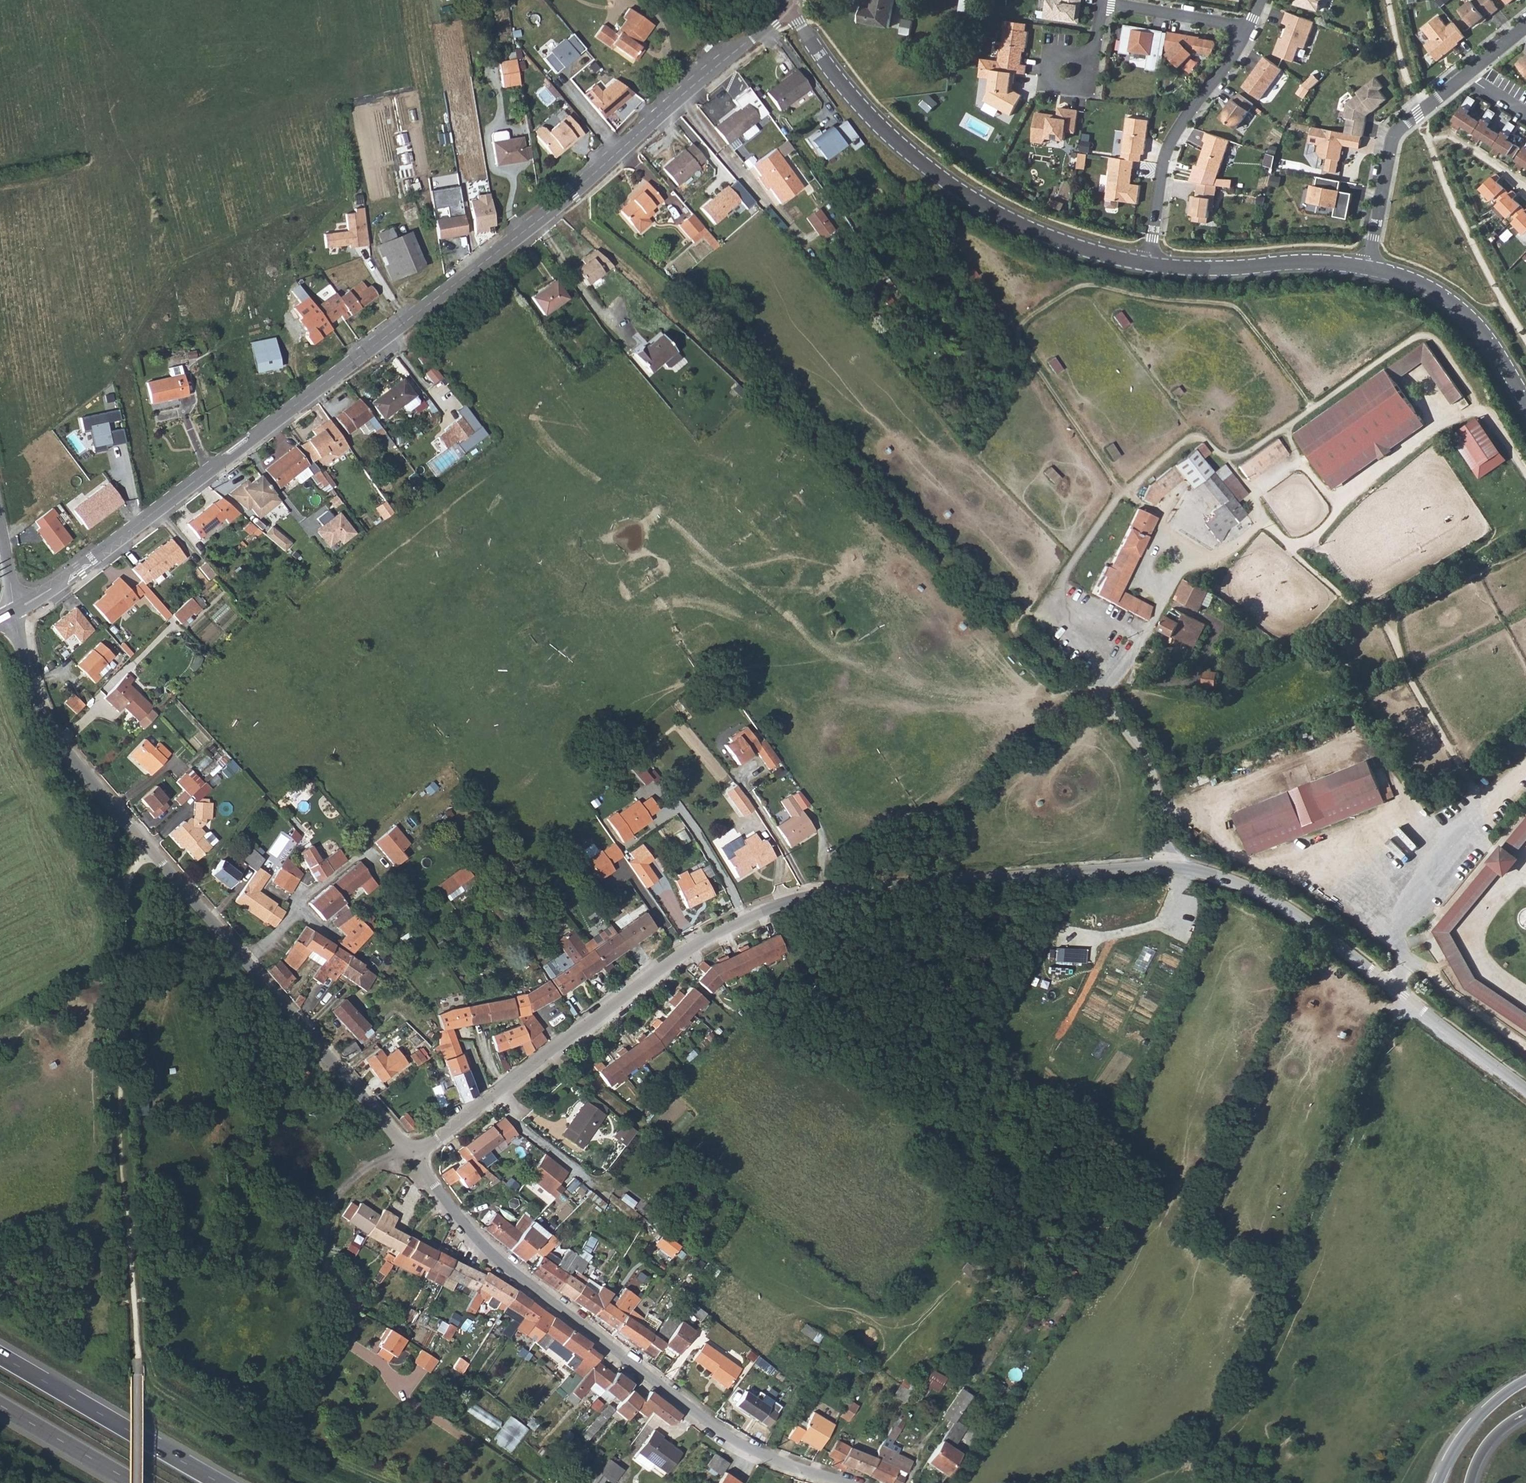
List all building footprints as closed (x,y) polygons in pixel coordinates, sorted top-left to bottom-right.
[(871,11),(861,10),(859,24),(889,30),(895,0),(874,0),(871,11)] [(974,0),(962,0),(961,9),(973,11),(974,0)] [(1061,0),(1059,0),(1046,0),(1043,18),(1079,23),(1082,0),(1079,0),(1076,19),(1047,15),(1049,2),(1064,4),(1064,0),(1061,0)] [(1064,4),(1049,2),(1047,15),(1076,19),(1079,0),(1064,0),(1064,4)] [(1296,2),(1297,5),(1318,11),(1321,0),(1297,0),(1296,2)] [(1460,10),(1472,26),(1479,21),(1484,16),(1490,12),(1491,14),(1498,8),(1491,0),(1473,0),(1460,10)] [(618,35),(602,25),(594,37),(612,49),(614,47),(632,58),(639,47),(635,44),(638,38),(641,40),(652,24),(628,7),(621,17),(627,21),(618,35)] [(1314,22),(1287,12),(1283,23),(1288,25),(1285,34),(1286,37),(1285,40),(1283,39),(1280,38),(1274,54),(1294,62),(1299,47),(1304,49),(1314,22)] [(1458,43),(1465,37),(1453,23),(1447,27),(1438,16),(1422,29),(1431,40),(1425,46),(1437,61),(1442,57),(1442,55),(1444,53),(1446,54),(1459,44),(1458,43)] [(914,21),(904,18),(901,34),(912,36),(914,21)] [(1135,28),(1125,26),(1120,52),(1130,54),(1131,51),(1149,54),(1147,69),(1157,71),(1163,33),(1154,31),(1153,34),(1134,31),(1135,28)] [(1028,32),(1005,29),(1003,43),(1001,43),(998,62),(1002,63),(1001,71),(1015,73),(1025,74),(1026,65),(1021,65),(1023,51),(1023,48),(1026,48),(1028,32)] [(1163,33),(1157,71),(1161,71),(1164,53),(1167,34),(1167,33),(1163,33)] [(578,55),(585,49),(573,34),(565,40),(564,39),(550,51),(551,51),(543,58),(556,73),(563,67),(564,67),(569,63),(568,61),(570,59),(572,61),(578,56),(578,55)] [(1214,42),(1167,34),(1164,53),(1170,54),(1168,56),(1179,68),(1192,55),(1208,58),(1216,49),(1217,48),(1217,46),(1217,45),(1216,43),(1214,42)] [(642,49),(639,47),(632,58),(635,61),(642,49)] [(1264,57),(1242,87),(1260,100),(1282,70),(1264,57)] [(1516,65),(1525,77),(1525,57),(1516,65)] [(503,86),(520,83),(516,58),(499,61),(503,86)] [(808,86),(795,68),(765,90),(778,108),(808,86)] [(1022,96),(1013,90),(1010,89),(1011,83),(1014,83),(1015,73),(1001,71),(992,70),(989,91),(984,101),(1011,116),(1022,96)] [(1303,85),(1310,90),(1319,80),(1311,74),(1303,85)] [(1348,119),(1345,133),(1362,136),(1363,137),(1366,121),(1365,121),(1367,115),(1367,111),(1370,109),(1372,112),(1380,106),(1380,105),(1386,100),(1379,91),(1383,87),(1375,78),(1356,93),(1358,95),(1347,104),(1345,114),(1348,119)] [(615,110),(634,94),(615,80),(589,103),(602,118),(614,108),(615,110)] [(1254,105),(1239,94),(1234,100),(1232,99),(1227,106),(1228,107),(1225,111),(1220,118),(1236,129),(1254,105)] [(927,95),(918,104),(928,113),(937,104),(927,95)] [(1475,101),(1469,97),(1453,120),(1456,122),(1453,127),(1458,130),(1461,125),(1476,134),(1472,139),(1478,143),(1481,138),(1495,147),(1492,152),(1498,156),(1501,151),(1513,159),(1519,149),(1506,140),(1515,127),(1509,123),(1500,136),(1486,128),(1495,114),(1489,110),(1480,124),(1466,115),(1475,101)] [(745,101),(713,126),(726,143),(739,132),(744,139),(756,129),(751,123),(758,117),(745,101)] [(1051,115),(1036,113),(1032,141),(1043,143),(1047,138),(1064,140),(1065,131),(1074,132),(1077,111),(1059,108),(1058,116),(1058,119),(1050,118),(1051,115)] [(539,126),(535,130),(536,136),(553,157),(566,146),(565,145),(572,139),(574,140),(582,134),(567,115),(547,131),(544,128),(539,126)] [(1127,117),(1122,152),(1141,154),(1144,155),(1149,120),(1127,117)] [(845,140),(854,133),(843,118),(831,127),(829,124),(818,131),(815,126),(802,135),(817,156),(833,145),(834,147),(845,139),(845,140)] [(1345,133),(1311,127),(1308,143),(1318,145),(1317,153),(1320,157),(1327,158),(1325,171),(1337,173),(1339,161),(1340,161),(1343,146),(1360,149),(1362,136),(1345,133)] [(525,158),(532,157),(530,146),(523,147),(521,136),(508,138),(507,132),(504,130),(493,132),(491,135),(496,164),(525,160),(525,158)] [(854,133),(845,140),(851,148),(860,142),(857,138),(854,133)] [(1228,140),(1206,133),(1203,141),(1206,142),(1204,147),(1205,150),(1205,152),(1203,152),(1199,166),(1193,164),(1190,182),(1198,183),(1217,186),(1230,187),(1232,179),(1217,178),(1228,140)] [(662,170),(656,175),(671,191),(677,186),(673,183),(695,164),(694,163),(701,157),(689,142),(681,148),(680,147),(659,166),(662,170)] [(1517,161),(1519,162),(1515,167),(1520,170),(1524,165),(1525,167),(1525,146),(1517,161)] [(800,186),(773,149),(751,164),(759,175),(760,174),(768,185),(767,186),(778,202),(800,186)] [(1134,161),(1140,162),(1141,154),(1122,152),(1121,159),(1134,161)] [(1078,162),(1086,163),(1087,154),(1079,153),(1078,162)] [(1266,153),(1263,165),(1272,167),(1275,156),(1266,153)] [(1121,159),(1110,158),(1109,171),(1110,171),(1106,199),(1137,204),(1140,185),(1131,184),(1131,180),(1129,180),(1130,175),(1132,176),(1134,161),(1121,159)] [(1525,211),(1513,198),(1517,195),(1512,191),(1509,194),(1497,181),(1500,178),(1496,173),(1493,177),(1481,188),(1492,200),(1495,197),(1500,202),(1497,205),(1509,217),(1512,214),(1516,219),(1513,222),(1525,234),(1525,233),(1525,210),(1525,211)] [(759,175),(756,177),(764,188),(767,186),(768,185),(760,174),(759,175)] [(415,177),(403,180),(404,182),(400,183),(401,188),(406,187),(408,195),(419,191),(415,177)] [(1341,181),(1318,177),(1316,187),(1312,186),(1309,202),(1335,207),(1334,216),(1347,219),(1352,194),(1344,192),(1339,191),(1341,181)] [(746,194),(734,180),(727,187),(726,187),(711,200),(710,199),(700,209),(714,225),(725,215),(724,214),(739,201),(746,210),(754,203),(746,194)] [(659,199),(644,181),(636,188),(638,191),(617,209),(630,224),(636,231),(649,220),(645,216),(650,211),(648,208),(659,199)] [(1217,186),(1198,183),(1196,196),(1191,196),(1189,211),(1191,211),(1190,215),(1193,215),(1192,221),(1207,223),(1209,210),(1213,211),(1215,202),(1210,201),(1211,194),(1216,194),(1217,186)] [(459,186),(429,191),(432,209),(446,207),(447,218),(434,220),(437,239),(467,234),(459,186)] [(496,225),(491,193),(477,195),(478,199),(470,201),(476,233),(489,230),(489,226),(496,225)] [(368,244),(363,206),(354,207),(355,211),(345,212),(347,229),(323,232),(325,246),(349,243),(349,246),(368,244)] [(831,230),(816,208),(803,218),(818,239),(831,230)] [(689,239),(702,227),(690,214),(677,226),(689,239)] [(422,227),(410,233),(424,264),(436,259),(422,227)] [(379,245),(377,246),(391,280),(424,265),(424,264),(410,233),(409,232),(390,239),(386,230),(375,235),(379,245)] [(574,269),(585,284),(611,266),(597,254),(593,250),(579,259),(582,263),(574,269)] [(361,281),(339,298),(344,304),(343,305),(347,309),(340,314),(343,320),(376,294),(370,285),(366,287),(361,281)] [(567,299),(555,281),(531,297),(543,315),(567,299)] [(327,324),(340,314),(347,309),(343,305),(344,304),(339,298),(335,293),(316,308),(307,297),(306,297),(331,329),(331,328),(327,324)] [(310,345),(331,329),(306,297),(292,308),(297,314),(286,322),(299,340),(304,336),(310,345)] [(672,350),(656,335),(641,350),(638,347),(630,356),(648,374),(660,362),(664,367),(668,367),(678,357),(672,350)] [(273,339),(249,343),(256,372),(279,367),(273,339)] [(1385,370),(1295,434),(1332,490),(1378,457),(1381,461),(1383,463),(1395,455),(1393,453),(1390,448),(1424,425),(1395,384),(1393,381),(1424,359),(1443,387),(1451,381),(1424,342),(1385,370)] [(420,361),(427,356),(422,350),(416,354),(420,361)] [(1424,359),(1393,381),(1395,384),(1423,364),(1440,389),(1452,405),(1463,397),(1451,381),(1443,387),(1424,359)] [(170,377),(146,382),(150,404),(186,395),(180,365),(168,368),(170,377)] [(431,365),(424,371),(431,381),(439,375),(431,365)] [(413,395),(401,379),(371,402),(382,418),(401,403),(413,395)] [(417,400),(413,395),(401,403),(406,409),(407,409),(416,403),(417,400)] [(387,447),(393,443),(359,398),(342,411),(342,412),(335,417),(347,433),(358,425),(361,430),(369,424),(387,447)] [(463,403),(454,410),(458,415),(448,423),(447,427),(436,435),(445,447),(455,439),(456,440),(454,442),(461,453),(487,434),(479,424),(471,430),(468,426),(475,420),(463,403)] [(119,414),(118,410),(79,417),(82,430),(89,429),(92,445),(91,446),(93,452),(105,450),(104,444),(109,443),(109,445),(124,442),(119,414)] [(336,455),(348,446),(329,419),(319,425),(322,430),(315,434),(308,439),(319,457),(328,451),(330,454),(336,455)] [(1475,419),(1449,438),(1477,478),(1504,460),(1475,419)] [(312,430),(315,434),(322,430),(319,425),(312,430)] [(1427,429),(1424,425),(1390,448),(1393,453),(1427,429)] [(308,439),(300,445),(312,462),(319,457),(308,439)] [(360,445),(356,439),(352,442),(356,448),(360,445)] [(1277,439),(1249,459),(1258,471),(1247,478),(1250,481),(1288,454),(1277,439)] [(294,475),(300,483),(308,477),(312,474),(319,482),(324,478),(312,462),(300,445),(298,443),(265,469),(279,487),(294,475)] [(392,454),(398,449),(394,445),(389,449),(392,454)] [(1140,501),(1153,506),(1158,498),(1183,479),(1190,488),(1200,481),(1218,504),(1210,510),(1214,515),(1205,525),(1219,542),(1225,529),(1245,514),(1236,503),(1212,474),(1206,467),(1192,450),(1147,484),(1140,501)] [(1378,457),(1332,490),(1335,494),(1381,461),(1378,457)] [(1249,459),(1238,467),(1247,478),(1258,471),(1249,459)] [(1212,474),(1236,503),(1245,495),(1234,481),(1222,466),(1212,474)] [(280,500),(260,475),(250,483),(244,488),(241,484),(229,494),(247,509),(251,507),(259,518),(280,500)] [(325,493),(332,488),(324,478),(319,482),(317,483),(325,493)] [(244,488),(250,483),(247,479),(241,484),(244,488)] [(86,503),(72,513),(86,531),(96,524),(94,521),(98,518),(100,521),(122,504),(107,484),(85,501),(86,503)] [(335,495),(328,500),(334,508),(341,504),(335,495)] [(228,523),(240,513),(222,497),(213,504),(212,503),(187,523),(200,538),(224,519),(228,523)] [(383,500),(373,508),(381,519),(391,512),(383,500)] [(1159,518),(1136,508),(1094,593),(1148,621),(1154,607),(1125,593),(1159,518)] [(327,511),(316,519),(320,525),(314,530),(327,548),(337,541),(340,544),(355,533),(339,511),(331,516),(327,511)] [(52,518),(34,532),(52,555),(69,542),(52,518)] [(253,532),(258,535),(262,531),(250,521),(244,529),(251,535),(253,532)] [(291,543),(271,527),(265,534),(284,550),(291,543)] [(177,565),(187,557),(171,538),(163,545),(162,544),(150,553),(151,555),(132,570),(142,581),(144,584),(175,563),(177,565)] [(209,578),(215,573),(205,560),(200,566),(209,578)] [(130,590),(119,578),(113,584),(114,585),(105,593),(106,595),(94,605),(109,624),(138,599),(130,590)] [(1199,611),(1210,590),(1198,586),(1184,580),(1175,599),(1199,611)] [(166,619),(171,614),(144,584),(142,581),(137,585),(144,593),(166,619)] [(137,585),(130,590),(138,599),(144,593),(137,585)] [(1210,605),(1217,593),(1212,590),(1205,602),(1210,605)] [(206,604),(196,593),(172,615),(181,624),(193,613),(191,612),(198,605),(201,609),(206,604)] [(194,615),(201,609),(198,605),(191,612),(193,613),(194,615)] [(62,618),(53,625),(64,639),(73,632),(81,643),(94,630),(76,607),(69,612),(70,614),(63,619),(62,618)] [(1196,649),(1208,627),(1189,617),(1187,620),(1175,614),(1173,619),(1166,615),(1158,628),(1161,629),(1196,649)] [(124,641),(119,645),(130,657),(134,653),(124,641)] [(93,650),(92,649),(77,665),(95,682),(101,677),(97,672),(106,663),(113,656),(114,655),(100,642),(93,650)] [(1156,652),(1149,646),(1139,660),(1146,665),(1156,652)] [(111,666),(106,663),(97,672),(101,677),(109,668),(111,666)] [(122,707),(144,728),(157,714),(157,713),(128,685),(133,680),(127,674),(103,698),(117,712),(122,707)] [(1205,675),(1202,687),(1215,690),(1216,690),(1218,679),(1205,675)] [(83,704),(73,694),(64,703),(74,713),(83,704)] [(747,727),(729,739),(731,741),(725,746),(738,765),(746,759),(745,757),(750,753),(752,755),(757,752),(769,770),(780,762),(765,739),(758,744),(747,727)] [(154,747),(145,738),(130,754),(137,761),(140,759),(142,760),(140,762),(145,767),(144,768),(151,775),(166,760),(165,758),(170,754),(159,743),(154,747)] [(220,763),(223,766),(232,758),(227,753),(218,761),(220,763)] [(1248,854),(1384,801),(1371,769),(1375,767),(1372,760),(1233,814),(1248,854)] [(220,763),(202,779),(205,782),(223,766),(220,763)] [(190,767),(176,780),(186,789),(191,794),(205,782),(202,779),(190,767)] [(744,815),(754,808),(738,784),(729,790),(744,815)] [(155,785),(140,798),(147,806),(151,810),(149,812),(154,818),(168,806),(163,800),(166,798),(155,785)] [(191,794),(186,789),(176,797),(181,803),(191,794)] [(812,830),(791,792),(781,798),(790,814),(774,823),(785,842),(796,836),(797,838),(812,830)] [(648,795),(638,802),(646,815),(656,807),(648,795)] [(638,802),(635,799),(615,812),(614,811),(604,817),(620,841),(630,834),(629,832),(649,818),(646,815),(638,802)] [(211,801),(193,800),(193,816),(191,817),(190,816),(184,822),(182,820),(168,834),(181,848),(183,846),(185,844),(188,847),(187,851),(195,859),(210,847),(200,836),(206,830),(201,826),(205,822),(204,817),(210,818),(211,801)] [(395,826),(375,843),(393,866),(405,857),(399,851),(409,843),(395,826)] [(290,833),(297,838),(301,833),(294,827),(290,833)] [(743,840),(741,836),(722,848),(737,874),(748,868),(746,864),(752,861),(756,867),(774,856),(764,841),(760,843),(755,833),(743,840)] [(1510,855),(1518,861),(1525,851),(1525,836),(1510,855)] [(608,863),(621,854),(612,841),(599,850),(599,849),(584,859),(598,879),(612,868),(608,863)] [(308,868),(316,881),(348,860),(341,849),(324,859),(314,842),(299,851),(309,867),(308,868)] [(641,843),(628,852),(631,856),(643,847),(641,843)] [(241,862),(254,869),(255,867),(262,856),(251,846),(241,862)] [(631,856),(625,860),(636,875),(648,867),(645,862),(651,857),(643,847),(631,856)] [(1469,983),(1460,939),(1509,880),(1513,883),(1525,868),(1521,864),(1525,859),(1525,851),(1518,861),(1510,855),(1498,870),(1505,876),(1454,938),(1464,986),(1525,1026),(1525,1020),(1469,983)] [(303,874),(287,857),(279,868),(299,879),(303,874)] [(238,874),(221,859),(210,872),(227,887),(238,874)] [(376,885),(359,861),(329,886),(339,898),(344,903),(352,897),(354,899),(364,891),(366,893),(376,885)] [(465,863),(438,884),(446,894),(473,874),(465,863)] [(707,876),(713,873),(708,863),(702,867),(707,876)] [(686,908),(713,894),(699,866),(685,873),(684,870),(675,875),(677,879),(672,881),(686,908)] [(246,882),(244,884),(234,900),(233,902),(262,919),(262,918),(272,923),(281,907),(272,902),(273,900),(256,891),(266,874),(255,867),(254,869),(246,882)] [(655,876),(648,867),(636,875),(637,877),(642,885),(655,876)] [(272,881),(291,892),(299,879),(279,868),(272,881)] [(1464,986),(1454,938),(1505,876),(1498,870),(1442,938),(1452,990),(1525,1037),(1525,1026),(1464,986)] [(337,917),(332,922),(336,928),(354,914),(344,903),(339,898),(329,886),(308,903),(323,920),(327,916),(331,912),(337,917)] [(463,889),(452,896),(460,908),(466,903),(464,900),(469,897),(463,889)] [(365,912),(363,920),(373,923),(376,915),(365,912)] [(644,912),(615,933),(626,949),(655,927),(644,912)] [(352,952),(371,933),(372,932),(359,919),(354,914),(336,928),(345,935),(338,943),(351,951),(352,952)] [(305,926),(295,940),(303,945),(312,931),(305,926)] [(626,949),(615,933),(610,926),(583,945),(588,952),(592,949),(602,965),(601,966),(615,987),(623,981),(609,961),(626,949)] [(587,976),(601,966),(602,965),(592,949),(588,952),(583,945),(572,929),(556,941),(564,952),(572,963),(573,963),(576,960),(587,976)] [(310,950),(324,959),(333,945),(312,931),(303,945),(310,950)] [(780,950),(772,934),(745,949),(743,946),(735,950),(736,953),(738,956),(726,962),(725,959),(724,956),(715,960),(716,963),(707,968),(701,963),(696,969),(702,974),(695,982),(708,993),(718,982),(732,975),(734,977),(747,970),(746,968),(758,961),(759,964),(775,956),(774,953),(780,950)] [(1438,935),(1426,939),(1432,955),(1444,950),(1438,935)] [(297,969),(306,955),(310,950),(303,945),(295,940),(283,958),(297,969)] [(326,974),(334,979),(335,977),(338,973),(341,969),(349,954),(333,945),(324,959),(321,964),(312,977),(320,983),(326,974)] [(306,955),(321,964),(324,959),(310,950),(306,955)] [(560,995),(584,978),(573,963),(572,963),(564,952),(543,967),(550,977),(549,978),(560,995)] [(736,953),(725,959),(726,962),(738,956),(736,953)] [(349,954),(341,969),(338,973),(352,982),(357,985),(366,991),(373,977),(360,969),(364,963),(362,962),(349,954)] [(295,977),(281,962),(279,960),(266,970),(278,983),(285,977),(289,981),(295,977)] [(587,976),(576,960),(573,963),(584,978),(587,976)] [(399,977),(395,972),(386,980),(389,984),(399,977)] [(282,988),(289,981),(285,977),(278,983),(282,988)] [(530,1011),(558,996),(547,980),(526,994),(512,997),(516,1015),(517,1017),(519,1025),(522,1024),(528,1040),(534,1050),(545,1041),(539,1034),(542,1032),(530,1014),(529,1012),(530,1011)] [(706,1000),(690,987),(684,995),(678,991),(669,1003),(674,1007),(666,1016),(668,1018),(662,1025),(659,1022),(657,1021),(653,1025),(655,1028),(651,1032),(646,1037),(644,1034),(639,1038),(655,1051),(662,1046),(673,1033),(676,1035),(689,1020),(686,1017),(695,1007),(698,1009),(706,1000)] [(406,994),(401,989),(396,994),(400,999),(406,994)] [(489,1021),(516,1015),(512,997),(467,1006),(471,1025),(488,1022),(489,1021)] [(330,1010),(341,1022),(355,1010),(354,1010),(343,998),(330,1010)] [(442,1029),(438,1031),(438,1038),(439,1045),(455,1039),(452,1029),(471,1025),(467,1006),(457,1008),(455,1000),(446,1003),(447,1011),(437,1015),(442,1029)] [(374,1031),(355,1010),(341,1022),(342,1023),(361,1043),(374,1031)] [(666,1016),(659,1022),(662,1025),(668,1018),(666,1016)] [(534,1050),(528,1040),(522,1024),(519,1025),(503,1030),(490,1035),(494,1048),(495,1052),(508,1046),(508,1048),(519,1043),(526,1056),(534,1050)] [(655,1051),(639,1038),(637,1040),(639,1042),(641,1045),(630,1053),(629,1051),(626,1048),(619,1054),(622,1057),(608,1068),(603,1063),(595,1069),(611,1088),(618,1081),(620,1084),(629,1077),(627,1075),(638,1065),(641,1068),(652,1058),(650,1055),(655,1051)] [(476,1094),(455,1039),(439,1045),(434,1048),(436,1051),(437,1053),(439,1051),(441,1050),(460,1103),(476,1094)] [(359,1049),(353,1041),(341,1050),(346,1058),(359,1049)] [(639,1042),(629,1051),(630,1053),(641,1045),(639,1042)] [(380,1047),(365,1058),(370,1065),(372,1064),(373,1066),(372,1067),(382,1081),(408,1062),(397,1047),(386,1056),(380,1047)] [(410,1054),(418,1064),(425,1059),(423,1057),(418,1049),(410,1054)] [(306,1069),(302,1065),(296,1070),(299,1074),(306,1069)] [(308,1072),(306,1069),(299,1074),(303,1078),(308,1072)] [(593,1097),(589,1103),(604,1113),(607,1108),(593,1097)] [(589,1103),(585,1100),(568,1127),(563,1135),(581,1147),(604,1113),(589,1103)] [(409,1109),(399,1118),(409,1131),(420,1122),(409,1109)] [(437,1122),(444,1117),(442,1114),(434,1119),(437,1122)] [(491,1125),(463,1146),(473,1158),(475,1160),(485,1168),(496,1159),(488,1150),(502,1139),(505,1142),(516,1133),(514,1130),(504,1117),(492,1126),(491,1125)] [(637,1130),(625,1121),(617,1132),(623,1137),(621,1140),(627,1144),(632,1136),(637,1130)] [(567,1172),(544,1153),(531,1172),(537,1177),(534,1181),(554,1198),(563,1189),(557,1184),(567,1172)] [(475,1160),(473,1158),(467,1163),(466,1161),(453,1170),(450,1167),(440,1175),(449,1185),(459,1178),(464,1187),(477,1177),(476,1176),(486,1169),(485,1168),(475,1160)] [(585,1191),(579,1186),(575,1190),(581,1195),(585,1191)] [(595,1203),(603,1208),(607,1202),(593,1191),(587,1197),(595,1203)] [(592,1206),(595,1203),(587,1197),(583,1201),(592,1206)] [(1101,1207),(1092,1201),(1086,1211),(1095,1217),(1101,1207)] [(348,1220),(368,1232),(380,1215),(360,1202),(357,1206),(351,1202),(342,1215),(348,1220)] [(397,1216),(384,1209),(380,1215),(368,1232),(366,1235),(389,1247),(398,1252),(408,1234),(392,1225),(397,1216)] [(483,1227),(508,1248),(520,1233),(531,1221),(532,1220),(523,1212),(519,1218),(513,1226),(495,1212),(483,1227)] [(546,1236),(531,1221),(520,1233),(508,1248),(523,1259),(534,1248),(546,1236)] [(590,1230),(579,1222),(576,1226),(587,1235),(590,1230)] [(540,1255),(530,1270),(558,1289),(567,1273),(568,1274),(573,1268),(570,1266),(577,1255),(561,1243),(548,1260),(541,1255),(548,1249),(557,1240),(550,1232),(546,1236),(534,1248),(540,1255)] [(674,1255),(681,1245),(664,1232),(656,1242),(674,1255)] [(424,1265),(428,1268),(437,1251),(408,1234),(398,1252),(392,1264),(389,1268),(394,1270),(396,1266),(418,1276),(424,1265)] [(347,1247),(355,1252),(360,1245),(351,1240),(347,1247)] [(447,1249),(439,1246),(437,1251),(428,1268),(423,1277),(440,1285),(445,1276),(453,1259),(445,1255),(447,1249)] [(382,1258),(385,1260),(392,1264),(398,1252),(389,1247),(382,1258)] [(579,1273),(592,1255),(591,1255),(582,1248),(577,1255),(570,1266),(573,1268),(579,1273)] [(481,1273),(454,1259),(453,1259),(445,1276),(475,1291),(487,1271),(489,1268),(483,1265),(481,1273)] [(377,1270),(384,1276),(387,1272),(389,1268),(392,1264),(385,1260),(377,1270)] [(418,1276),(423,1278),(423,1277),(428,1268),(424,1265),(418,1276)] [(558,1289),(572,1298),(582,1284),(586,1278),(579,1273),(573,1268),(568,1274),(567,1273),(558,1289)] [(644,1275),(653,1281),(657,1276),(648,1270),(644,1275)] [(516,1290),(487,1271),(475,1291),(474,1293),(468,1305),(475,1309),(482,1298),(487,1301),(487,1302),(487,1306),(491,1308),(495,1308),(496,1306),(501,1309),(504,1305),(516,1290)] [(390,1275),(387,1272),(384,1276),(369,1295),(374,1298),(390,1275)] [(663,1281),(657,1276),(653,1281),(641,1297),(652,1305),(665,1288),(660,1284),(663,1281)] [(586,1278),(582,1284),(572,1298),(594,1314),(603,1302),(610,1292),(604,1287),(601,1285),(599,1287),(586,1278)] [(515,1327),(525,1334),(543,1309),(516,1289),(516,1290),(504,1305),(501,1309),(500,1311),(518,1323),(515,1327)] [(617,1298),(610,1292),(603,1302),(594,1314),(595,1314),(592,1317),(591,1319),(594,1321),(597,1316),(608,1323),(617,1329),(632,1309),(625,1304),(627,1301),(619,1295),(617,1298)] [(688,1308),(702,1318),(707,1312),(693,1301),(688,1308)] [(382,1303),(381,1304),(374,1316),(384,1321),(387,1317),(384,1315),(388,1307),(382,1303)] [(638,1313),(640,1311),(641,1309),(635,1305),(632,1309),(617,1329),(655,1356),(664,1344),(665,1342),(637,1322),(641,1316),(638,1313)] [(524,1335),(534,1342),(553,1317),(543,1309),(525,1334),(524,1335)] [(449,1314),(445,1321),(447,1322),(455,1328),(459,1320),(449,1314)] [(534,1342),(544,1350),(547,1346),(564,1324),(553,1317),(534,1342)] [(664,1344),(677,1353),(694,1329),(680,1320),(671,1333),(665,1342),(664,1344)] [(608,1323),(604,1329),(613,1335),(617,1329),(608,1323)] [(818,1341),(822,1333),(806,1323),(801,1330),(818,1341)] [(547,1346),(556,1354),(562,1346),(559,1345),(570,1329),(564,1324),(547,1346)] [(394,1355),(405,1338),(387,1327),(376,1344),(379,1346),(392,1354),(394,1355)] [(563,1363),(581,1377),(588,1370),(596,1360),(599,1356),(589,1348),(593,1344),(570,1329),(559,1345),(562,1346),(556,1354),(565,1361),(563,1363)] [(741,1367),(705,1341),(693,1357),(712,1370),(720,1377),(718,1379),(727,1386),(741,1367)] [(470,1345),(466,1351),(473,1355),(473,1354),(476,1349),(470,1345)] [(387,1361),(392,1354),(379,1346),(375,1353),(387,1361)] [(414,1361),(430,1370),(439,1358),(437,1357),(430,1353),(422,1348),(414,1361)] [(766,1371),(770,1365),(759,1356),(755,1362),(766,1371)] [(592,1381),(603,1389),(614,1375),(596,1360),(588,1370),(564,1398),(574,1405),(592,1381)] [(946,1378),(932,1369),(918,1392),(925,1396),(930,1388),(937,1392),(946,1378)] [(710,1374),(718,1379),(720,1377),(712,1370),(710,1374)] [(632,1383),(617,1371),(614,1375),(603,1389),(599,1394),(609,1402),(614,1396),(618,1399),(632,1383)] [(851,1382),(859,1387),(863,1382),(863,1381),(863,1380),(860,1378),(856,1375),(851,1382)] [(642,1399),(634,1392),(633,1393),(631,1390),(619,1402),(619,1403),(614,1409),(614,1410),(617,1412),(626,1419),(635,1408),(640,1401),(642,1399)] [(759,1419),(768,1425),(782,1406),(760,1391),(756,1397),(746,1390),(736,1405),(759,1420),(759,1419)] [(650,1410),(653,1412),(661,1418),(671,1407),(651,1391),(642,1402),(640,1401),(635,1408),(645,1416),(650,1410)] [(944,1418),(952,1424),(953,1422),(955,1420),(970,1397),(962,1392),(944,1418)] [(597,1398),(591,1404),(597,1409),(603,1403),(597,1398)] [(857,1406),(849,1401),(839,1416),(847,1421),(857,1406)] [(468,1410),(497,1427),(501,1420),(473,1402),(468,1410)] [(585,1431),(591,1436),(614,1410),(614,1409),(609,1405),(585,1431)] [(674,1423),(681,1415),(671,1407),(661,1418),(668,1424),(674,1423)] [(835,1424),(815,1412),(807,1425),(808,1425),(805,1430),(797,1425),(789,1438),(798,1443),(801,1439),(820,1449),(835,1424)] [(530,1417),(524,1423),(524,1424),(532,1430),(537,1424),(530,1417)] [(904,1423),(898,1418),(886,1436),(893,1441),(904,1423)] [(965,1430),(953,1422),(952,1424),(927,1461),(946,1474),(960,1453),(953,1448),(965,1430)] [(629,1434),(634,1438),(638,1432),(633,1428),(629,1434)] [(649,1469),(654,1462),(667,1471),(681,1451),(661,1437),(663,1435),(654,1428),(633,1458),(649,1469)] [(877,1458),(868,1474),(886,1482),(900,1482),(903,1477),(896,1472),(898,1469),(906,1473),(912,1462),(895,1452),(898,1447),(891,1443),(893,1441),(886,1436),(882,1444),(890,1449),(883,1460),(877,1458)] [(835,1458),(831,1466),(837,1469),(838,1467),(844,1470),(847,1466),(851,1468),(853,1467),(868,1474),(877,1458),(852,1448),(838,1439),(828,1455),(835,1458)] [(882,1444),(878,1450),(877,1458),(883,1460),(890,1449),(882,1444)] [(541,1445),(536,1451),(543,1457),(548,1451),(541,1445)] [(582,1457),(577,1453),(570,1462),(576,1466),(582,1457)] [(728,1463),(715,1454),(707,1464),(721,1473),(728,1463)] [(615,1482),(621,1482),(626,1476),(620,1473),(623,1468),(615,1463),(609,1459),(595,1479),(600,1482),(604,1476),(615,1482)] [(725,1471),(722,1474),(716,1482),(737,1482),(739,1480),(725,1471)]
